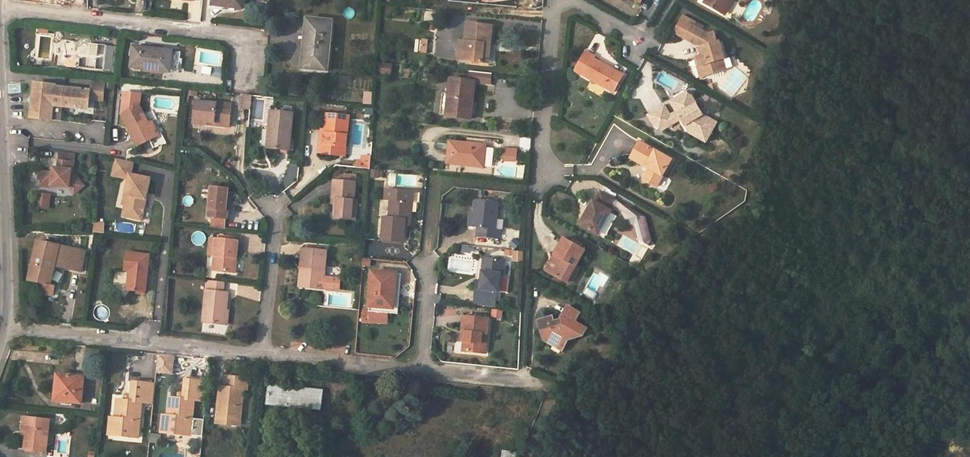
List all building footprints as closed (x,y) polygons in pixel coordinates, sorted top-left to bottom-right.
[(213,5),(243,9),(244,0),(214,0),(213,5)] [(703,3),(722,14),(730,0),(705,0),(703,3)] [(309,29),(308,41),(331,40),(333,22),(308,19),(307,29),(309,29)] [(467,24),(465,42),(464,60),(488,63),(492,27),(467,24)] [(708,35),(691,26),(685,38),(699,46),(703,48),(705,57),(702,58),(698,59),(701,67),(705,66),(707,76),(726,70),(723,61),(725,60),(720,42),(717,43),(714,32),(708,35)] [(303,68),(328,71),(331,40),(308,41),(306,59),(304,59),(303,68)] [(106,46),(67,41),(65,57),(80,59),(80,68),(103,71),(103,69),(113,70),(116,48),(106,47),(106,46)] [(132,68),(161,72),(162,69),(179,71),(181,52),(134,46),(132,68)] [(594,57),(585,52),(575,72),(613,92),(622,75),(593,59),(594,57)] [(698,59),(696,59),(701,77),(707,76),(705,66),(701,67),(698,59)] [(394,74),(394,62),(382,63),(382,74),(394,74)] [(475,82),(450,79),(446,116),(471,119),(475,82)] [(105,81),(91,80),(90,91),(90,100),(103,101),(104,101),(105,81)] [(35,83),(33,95),(44,87),(45,84),(35,83)] [(56,86),(45,84),(44,87),(33,95),(27,100),(32,108),(40,119),(47,115),(52,121),(60,122),(62,107),(68,108),(68,106),(87,108),(88,100),(90,100),(90,91),(56,87),(56,86)] [(124,93),(122,114),(138,147),(156,137),(149,123),(140,105),(141,94),(124,93)] [(686,93),(671,102),(677,111),(676,111),(681,119),(689,133),(706,142),(716,123),(702,115),(691,96),(686,93)] [(251,96),(242,95),(241,109),(250,110),(251,96)] [(194,101),(193,123),(229,126),(231,104),(194,101)] [(664,106),(648,116),(655,127),(662,131),(675,123),(670,115),(664,106)] [(31,118),(40,119),(32,108),(31,118)] [(270,111),(269,130),(271,130),(270,149),(289,150),(292,113),(270,111)] [(676,111),(670,115),(675,123),(681,119),(676,111)] [(326,113),(325,129),(323,144),(319,143),(318,153),(345,156),(349,115),(326,113)] [(152,121),(149,123),(156,137),(159,135),(152,121)] [(447,163),(471,166),(471,163),(484,164),(486,146),(450,142),(447,163)] [(648,182),(656,187),(671,160),(640,142),(632,155),(648,164),(647,167),(650,169),(654,171),(648,182)] [(518,149),(504,148),(503,155),(517,157),(518,149)] [(61,152),(60,161),(74,163),(75,154),(61,152)] [(359,155),(359,168),(372,168),(372,155),(359,155)] [(648,164),(632,155),(631,158),(647,167),(648,164)] [(134,163),(117,159),(113,177),(128,181),(125,196),(129,197),(128,206),(126,206),(123,217),(142,221),(151,179),(131,175),(134,163)] [(74,163),(60,161),(58,169),(54,168),(53,173),(44,172),(40,175),(39,183),(42,187),(50,187),(52,186),(70,188),(75,194),(84,188),(73,172),(74,163)] [(648,182),(654,171),(650,169),(644,180),(648,182)] [(333,198),(336,198),(339,198),(337,218),(355,220),(356,201),(354,200),(356,176),(347,175),(346,182),(335,181),(333,198)] [(228,188),(212,187),(209,217),(227,220),(227,212),(226,211),(228,188)] [(387,190),(386,200),(391,201),(389,218),(385,217),(383,240),(404,242),(405,226),(406,217),(411,218),(413,193),(387,190)] [(615,200),(600,192),(595,201),(593,200),(579,225),(598,235),(611,211),(610,210),(615,200)] [(51,209),(52,193),(40,193),(39,208),(51,209)] [(185,196),(186,205),(194,204),(193,195),(185,196)] [(475,199),(473,214),(468,214),(467,227),(477,228),(477,237),(499,239),(500,230),(495,229),(497,202),(475,199)] [(105,223),(94,222),(95,233),(104,234),(105,223)] [(585,250),(563,238),(554,254),(558,257),(549,272),(567,282),(576,266),(585,250)] [(213,271),(235,273),(238,241),(216,239),(213,271)] [(56,267),(69,269),(74,250),(39,242),(30,281),(42,284),(40,293),(52,297),(55,287),(51,286),(56,267)] [(303,248),(302,265),(305,265),(303,286),(323,289),(323,288),(340,290),(341,279),(324,277),(327,251),(303,248)] [(86,252),(74,250),(69,269),(81,272),(86,252)] [(150,256),(128,254),(126,271),(132,272),(130,291),(146,293),(150,256)] [(558,257),(554,254),(546,270),(549,272),(558,257)] [(481,288),(477,287),(475,302),(494,304),(496,292),(506,293),(508,278),(501,277),(501,273),(502,274),(504,261),(487,259),(486,272),(483,272),(482,282),(481,288)] [(579,268),(576,266),(567,282),(570,284),(579,268)] [(373,272),(370,306),(393,308),(396,274),(373,272)] [(393,308),(370,306),(369,311),(397,314),(401,274),(396,274),(393,308)] [(224,282),(207,281),(203,322),(225,325),(228,293),(223,292),(224,282)] [(579,312),(567,306),(558,321),(555,322),(553,315),(538,319),(543,339),(547,342),(554,340),(563,345),(566,340),(582,335),(586,328),(579,324),(577,324),(575,320),(579,312)] [(503,318),(503,309),(493,309),(493,317),(503,318)] [(464,351),(480,353),(481,342),(486,343),(489,319),(464,317),(462,331),(465,332),(464,339),(464,351)] [(554,340),(547,342),(561,349),(563,345),(554,340)] [(158,354),(156,373),(172,375),(174,356),(158,354)] [(81,403),(84,378),(59,375),(56,401),(81,403)] [(116,412),(114,429),(139,431),(142,396),(152,397),(154,377),(133,375),(132,389),(131,394),(126,393),(118,392),(116,412)] [(216,420),(240,422),(243,391),(247,391),(248,380),(224,377),(223,388),(219,388),(216,420)] [(168,417),(166,434),(190,437),(194,401),(204,402),(206,382),(185,380),(184,394),(183,399),(179,399),(170,398),(168,417)] [(268,404),(289,407),(289,404),(301,405),(300,408),(320,410),(322,391),(270,386),(268,404)] [(28,418),(26,437),(25,450),(47,452),(50,420),(28,418)]
